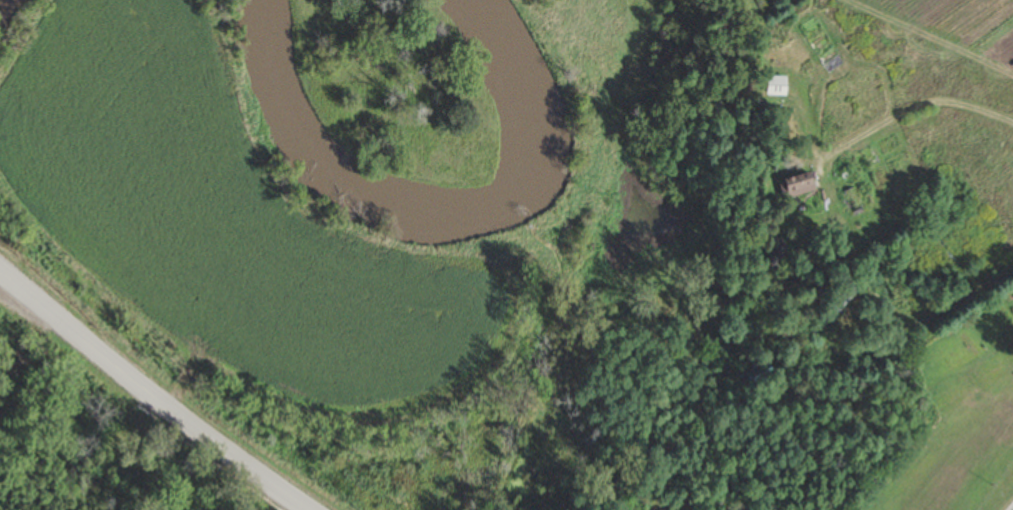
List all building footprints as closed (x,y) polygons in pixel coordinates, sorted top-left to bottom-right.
[(784,77),(765,77),(765,96),(784,96),(784,77)] [(784,180),(791,198),(814,190),(808,172),(784,180)]
